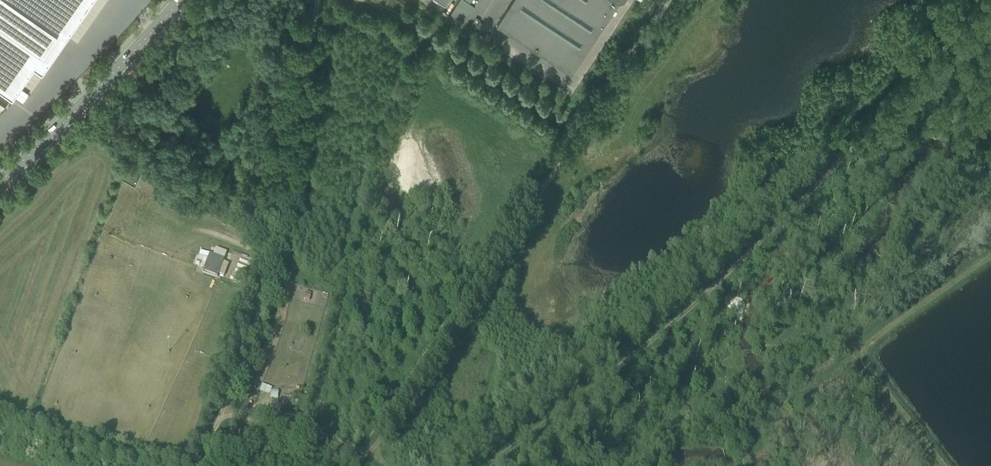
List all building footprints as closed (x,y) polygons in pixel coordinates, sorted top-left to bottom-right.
[(13,96),(35,65),(42,71),(92,0),(0,0),(0,87),(13,96)] [(497,24),(572,73),(619,1),(624,0),(512,0),(497,24)] [(224,259),(209,254),(203,271),(218,276),(224,259)] [(305,298),(313,302),(316,295),(308,291),(305,298)] [(271,394),(272,386),(263,384),(261,391),(271,394)]
